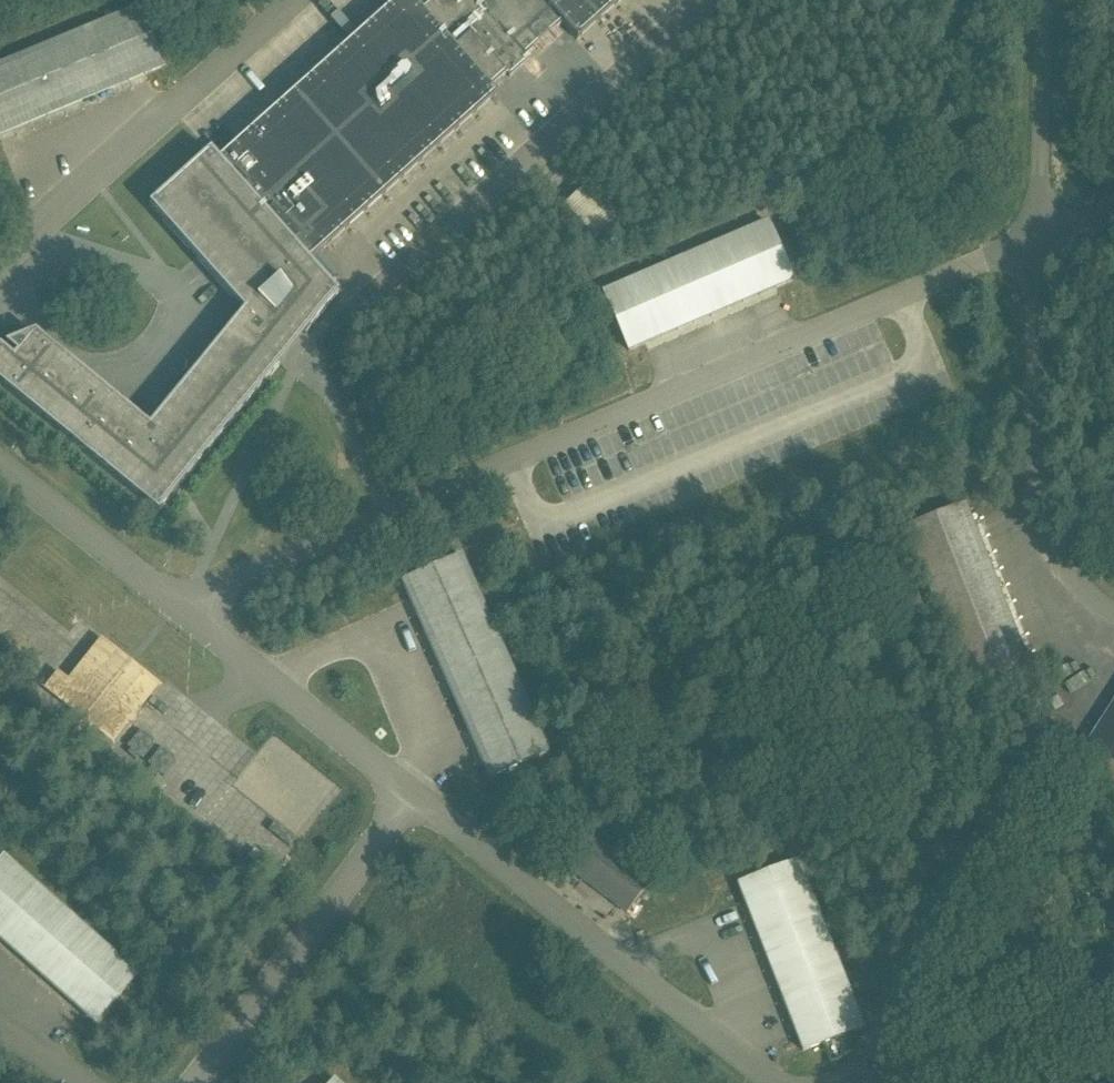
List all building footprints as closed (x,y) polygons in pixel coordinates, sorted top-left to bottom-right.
[(158,514),(175,494),(181,487),(281,365),(273,359),(299,328),(306,334),(338,295),(309,264),(331,244),(493,99),(497,96),(494,92),(491,89),(506,75),(509,79),(530,60),(527,57),(534,50),(555,31),(563,24),(578,41),(581,37),(623,0),(432,0),(420,10),(411,0),(398,0),(221,158),(218,161),(210,152),(149,206),(195,258),(196,259),(244,312),(250,319),(231,342),(224,336),(149,427),(142,436),(52,361),(43,372),(19,352),(17,355),(13,359),(0,375),(0,385),(158,514)] [(164,71),(138,9),(0,66),(0,139),(49,119),(164,71)] [(591,184),(555,216),(585,248),(620,216),(591,184)] [(628,354),(794,284),(768,222),(601,293),(628,354)] [(1031,674),(964,505),(903,529),(969,698),(1031,674)] [(400,584),(486,781),(548,754),(462,557),(400,584)] [(1113,762),(1113,705),(1089,746),(1113,762)] [(626,916),(652,881),(593,836),(566,870),(626,916)] [(94,1028),(139,978),(4,857),(0,862),(0,944),(94,1028)] [(797,861),(737,884),(803,1053),(839,1039),(864,1029),(797,861)]
